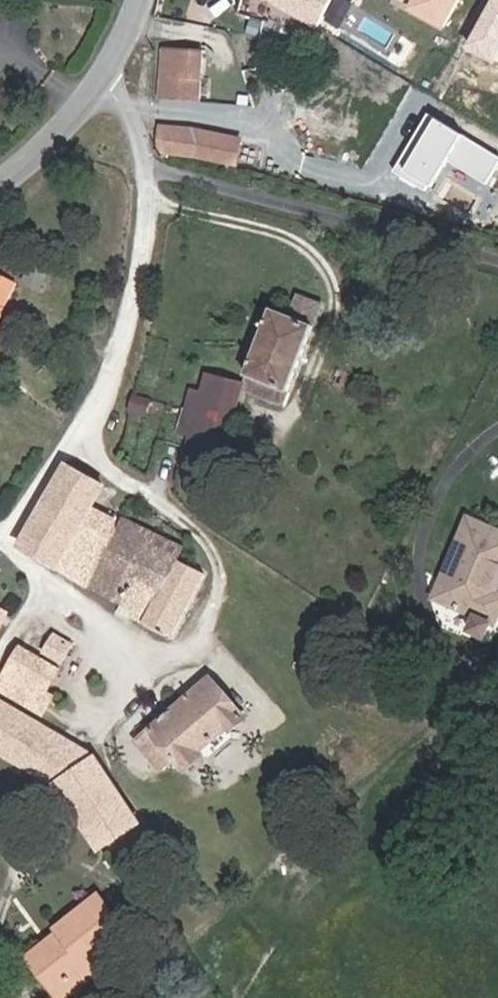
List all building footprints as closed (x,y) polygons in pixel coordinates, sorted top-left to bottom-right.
[(265,7),(267,3),(318,28),(333,0),(249,0),(265,7)] [(166,47),(165,71),(203,73),(205,49),(166,47)] [(202,102),(203,73),(165,71),(163,99),(202,102)] [(161,126),(159,152),(195,157),(239,166),(244,139),(194,127),(161,126)] [(252,382),(245,399),(279,411),(311,316),(287,306),(284,317),(264,310),(240,377),(252,382)] [(197,378),(170,482),(208,491),(234,388),(197,378)] [(123,396),(118,414),(136,418),(141,400),(123,396)] [(87,586),(121,523),(93,508),(105,485),(62,462),(16,548),(87,586)] [(87,586),(149,619),(180,562),(187,548),(125,515),(121,523),(87,586)] [(435,593),(478,612),(471,629),(487,635),(494,619),(497,620),(497,593),(491,589),(497,572),(497,527),(470,516),(435,593)] [(180,562),(149,619),(145,626),(172,640),(207,576),(180,562)] [(59,640),(50,656),(63,663),(72,647),(59,640)] [(24,649),(2,691),(47,715),(58,694),(50,690),(60,669),(24,649)] [(210,681),(138,738),(161,769),(175,758),(186,771),(198,762),(201,766),(240,738),(237,732),(245,726),(210,681)] [(59,783),(98,847),(143,824),(100,756),(0,702),(0,750),(59,783)] [(25,961),(50,992),(81,967),(122,934),(93,897),(52,930),(56,936),(25,961)] [(50,992),(55,997),(60,997),(88,976),(81,967),(50,992)]
